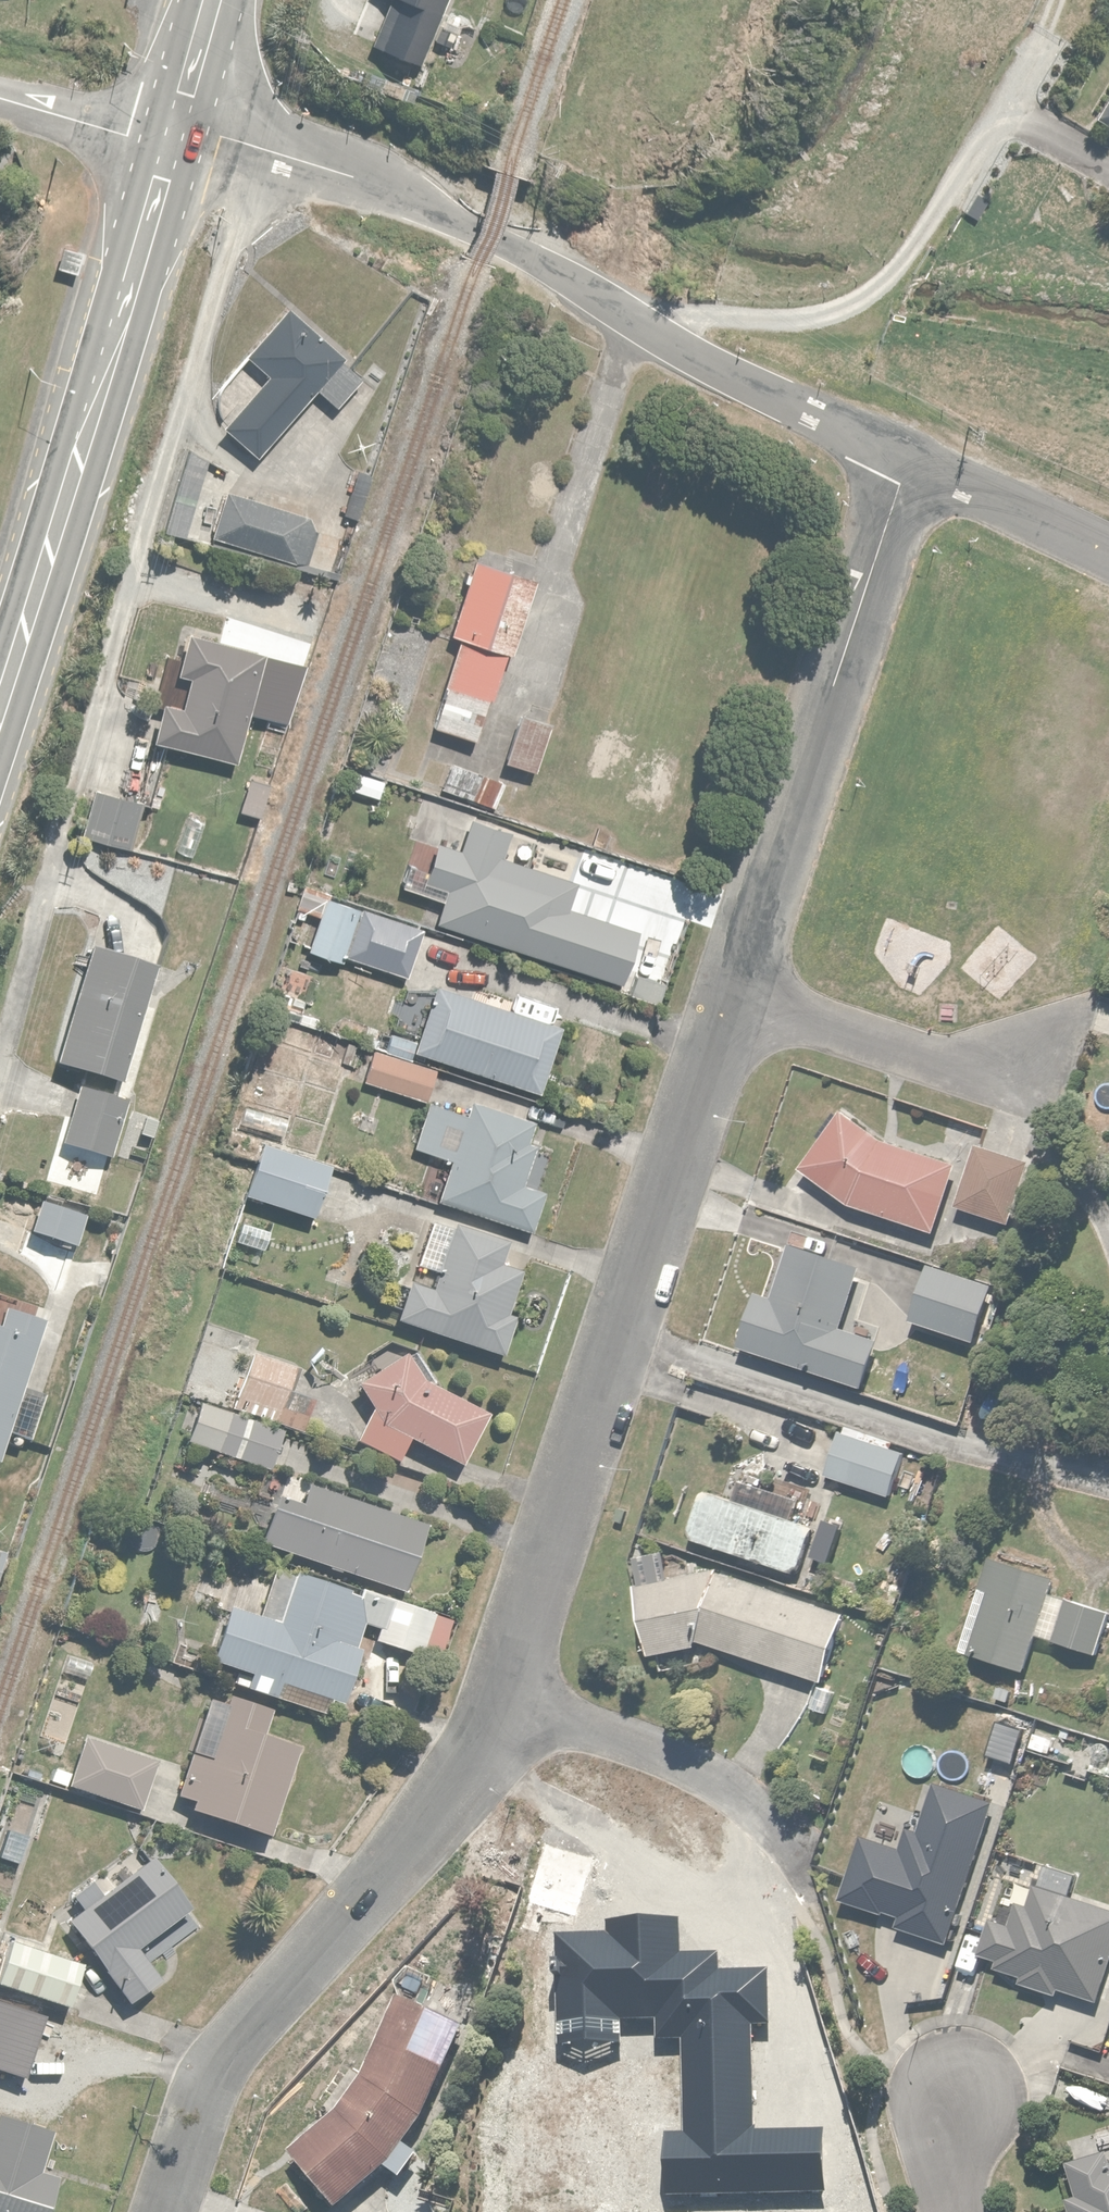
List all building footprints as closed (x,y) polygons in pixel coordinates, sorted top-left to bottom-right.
[(370,61),(418,81),(451,0),(395,0),(370,61)] [(1095,120),(1108,128),(1108,95),(1095,120)] [(289,314),(250,361),(269,377),(225,428),(261,460),(319,393),(338,409),(364,379),(289,314)] [(233,469),(185,454),(161,535),(209,550),(233,469)] [(228,498),(215,549),(305,571),(317,521),(228,498)] [(538,584),(480,563),(452,640),(510,661),(538,584)] [(265,660),(191,641),(176,696),(186,698),(183,710),(167,706),(157,743),(238,764),(265,660)] [(503,659),(461,646),(435,729),(477,742),(503,659)] [(554,725),(523,714),(505,764),(537,775),(554,725)] [(502,782),(452,766),(442,796),(492,812),(502,782)] [(387,784),(358,776),(353,793),(382,801),(387,784)] [(272,788),(250,783),(242,815),(264,820),(272,788)] [(537,844),(529,869),(505,862),(513,836),(472,824),(464,851),(443,845),(437,865),(414,858),(405,889),(445,901),(438,926),(621,981),(636,933),(567,912),(576,883),(566,880),(573,855),(537,844)] [(421,928),(304,889),(297,909),(321,916),(309,953),(345,965),(347,960),(404,978),(421,928)] [(116,1155),(162,967),(83,948),(53,1068),(82,1075),(65,1142),(116,1155)] [(667,988),(638,978),(631,997),(660,1007),(667,988)] [(443,996),(424,1053),(541,1092),(560,1034),(443,996)] [(342,1037),(321,1032),(315,1056),(336,1061),(342,1037)] [(437,1071),(376,1050),(365,1082),(426,1103),(437,1071)] [(468,1117),(432,1104),(416,1151),(453,1164),(440,1200),(534,1232),(547,1193),(525,1185),(545,1127),(473,1103),(468,1117)] [(889,1148),(847,1114),(804,1175),(853,1209),(938,1236),(959,1170),(889,1148)] [(335,1174),(267,1152),(251,1200),(319,1222),(335,1174)] [(1035,1170),(981,1152),(962,1211),(1016,1229),(1035,1170)] [(89,1220),(41,1205),(31,1237),(79,1253),(89,1220)] [(528,1255),(453,1229),(431,1294),(410,1287),(398,1322),(503,1358),(516,1320),(507,1317),(528,1255)] [(777,1302),(762,1297),(743,1352),(864,1393),(880,1343),(848,1332),(866,1279),(793,1254),(777,1302)] [(999,1291),(935,1271),(918,1326),(982,1346),(999,1291)] [(9,1435),(32,1443),(47,1397),(23,1389),(44,1324),(2,1310),(0,1317),(0,1462),(9,1435)] [(442,1384),(418,1354),(357,1390),(374,1417),(358,1445),(398,1466),(410,1444),(461,1472),(490,1418),(434,1388),(442,1384)] [(295,1375),(253,1361),(241,1398),(282,1412),(295,1375)] [(282,1434),(201,1411),(191,1446),(272,1469),(282,1434)] [(856,1438),(843,1434),(827,1480),(893,1503),(909,1456),(881,1447),(884,1439),(858,1430),(856,1438)] [(954,1475),(927,1465),(913,1505),(939,1515),(954,1475)] [(704,1494),(690,1541),(795,1577),(812,1528),(802,1525),(807,1508),(744,1486),(737,1505),(704,1494)] [(278,1500),(264,1546),(407,1593),(428,1528),(312,1490),(305,1509),(278,1500)] [(641,1591),(652,1660),(701,1652),(700,1647),(825,1688),(849,1617),(720,1575),(672,1585),(669,1558),(641,1562),(645,1590),(641,1591)] [(992,1566),(966,1657),(1028,1675),(1038,1640),(1100,1658),(1108,1628),(1108,1615),(1054,1599),(1058,1585),(992,1566)] [(376,1606),(275,1575),(261,1618),(235,1609),(217,1666),(345,1705),(376,1606)] [(440,1622),(397,1605),(380,1646),(423,1663),(440,1622)] [(212,1763),(193,1757),(180,1799),(197,1804),(193,1816),(272,1841),(301,1749),(268,1739),(276,1714),(231,1700),(212,1763)] [(159,1764),(82,1743),(69,1790),(145,1812),(159,1764)] [(903,1854),(865,1842),(845,1907),(903,1925),(900,1932),(950,1948),(996,1805),(940,1787),(925,1835),(910,1831),(903,1854)] [(599,1863),(547,1847),(527,1909),(580,1925),(599,1863)] [(138,1951),(189,1916),(151,1861),(102,1896),(95,1885),(75,1899),(86,1914),(69,1926),(125,2005),(159,1981),(158,1979),(138,1951)] [(994,1923),(984,1958),(1004,1964),(1002,1972),(1019,1977),(1017,1983),(1060,1995),(1061,1989),(1104,2000),(1108,1981),(1108,1913),(1037,1893),(1032,1911),(1018,1907),(1012,1928),(994,1923)] [(12,1945),(0,1982),(0,1988),(71,2011),(85,1968),(12,1945)] [(689,1954),(636,1956),(638,2022),(659,2021),(660,2047),(686,2046),(688,2092),(702,2092),(703,2124),(762,2121),(758,2028),(772,2028),(770,1975),(721,1977),(720,1958),(689,1960),(689,1954)] [(295,2156),(340,2211),(391,2172),(406,2183),(424,2160),(410,2149),(468,2033),(398,2008),(352,2108),(295,2156)] [(0,2119),(0,2211),(49,2211),(57,2184),(42,2180),(55,2135),(0,2119)] [(1108,2157),(1069,2169),(1080,2203),(1069,2206),(1071,2211),(1108,2211),(1108,2157)]
